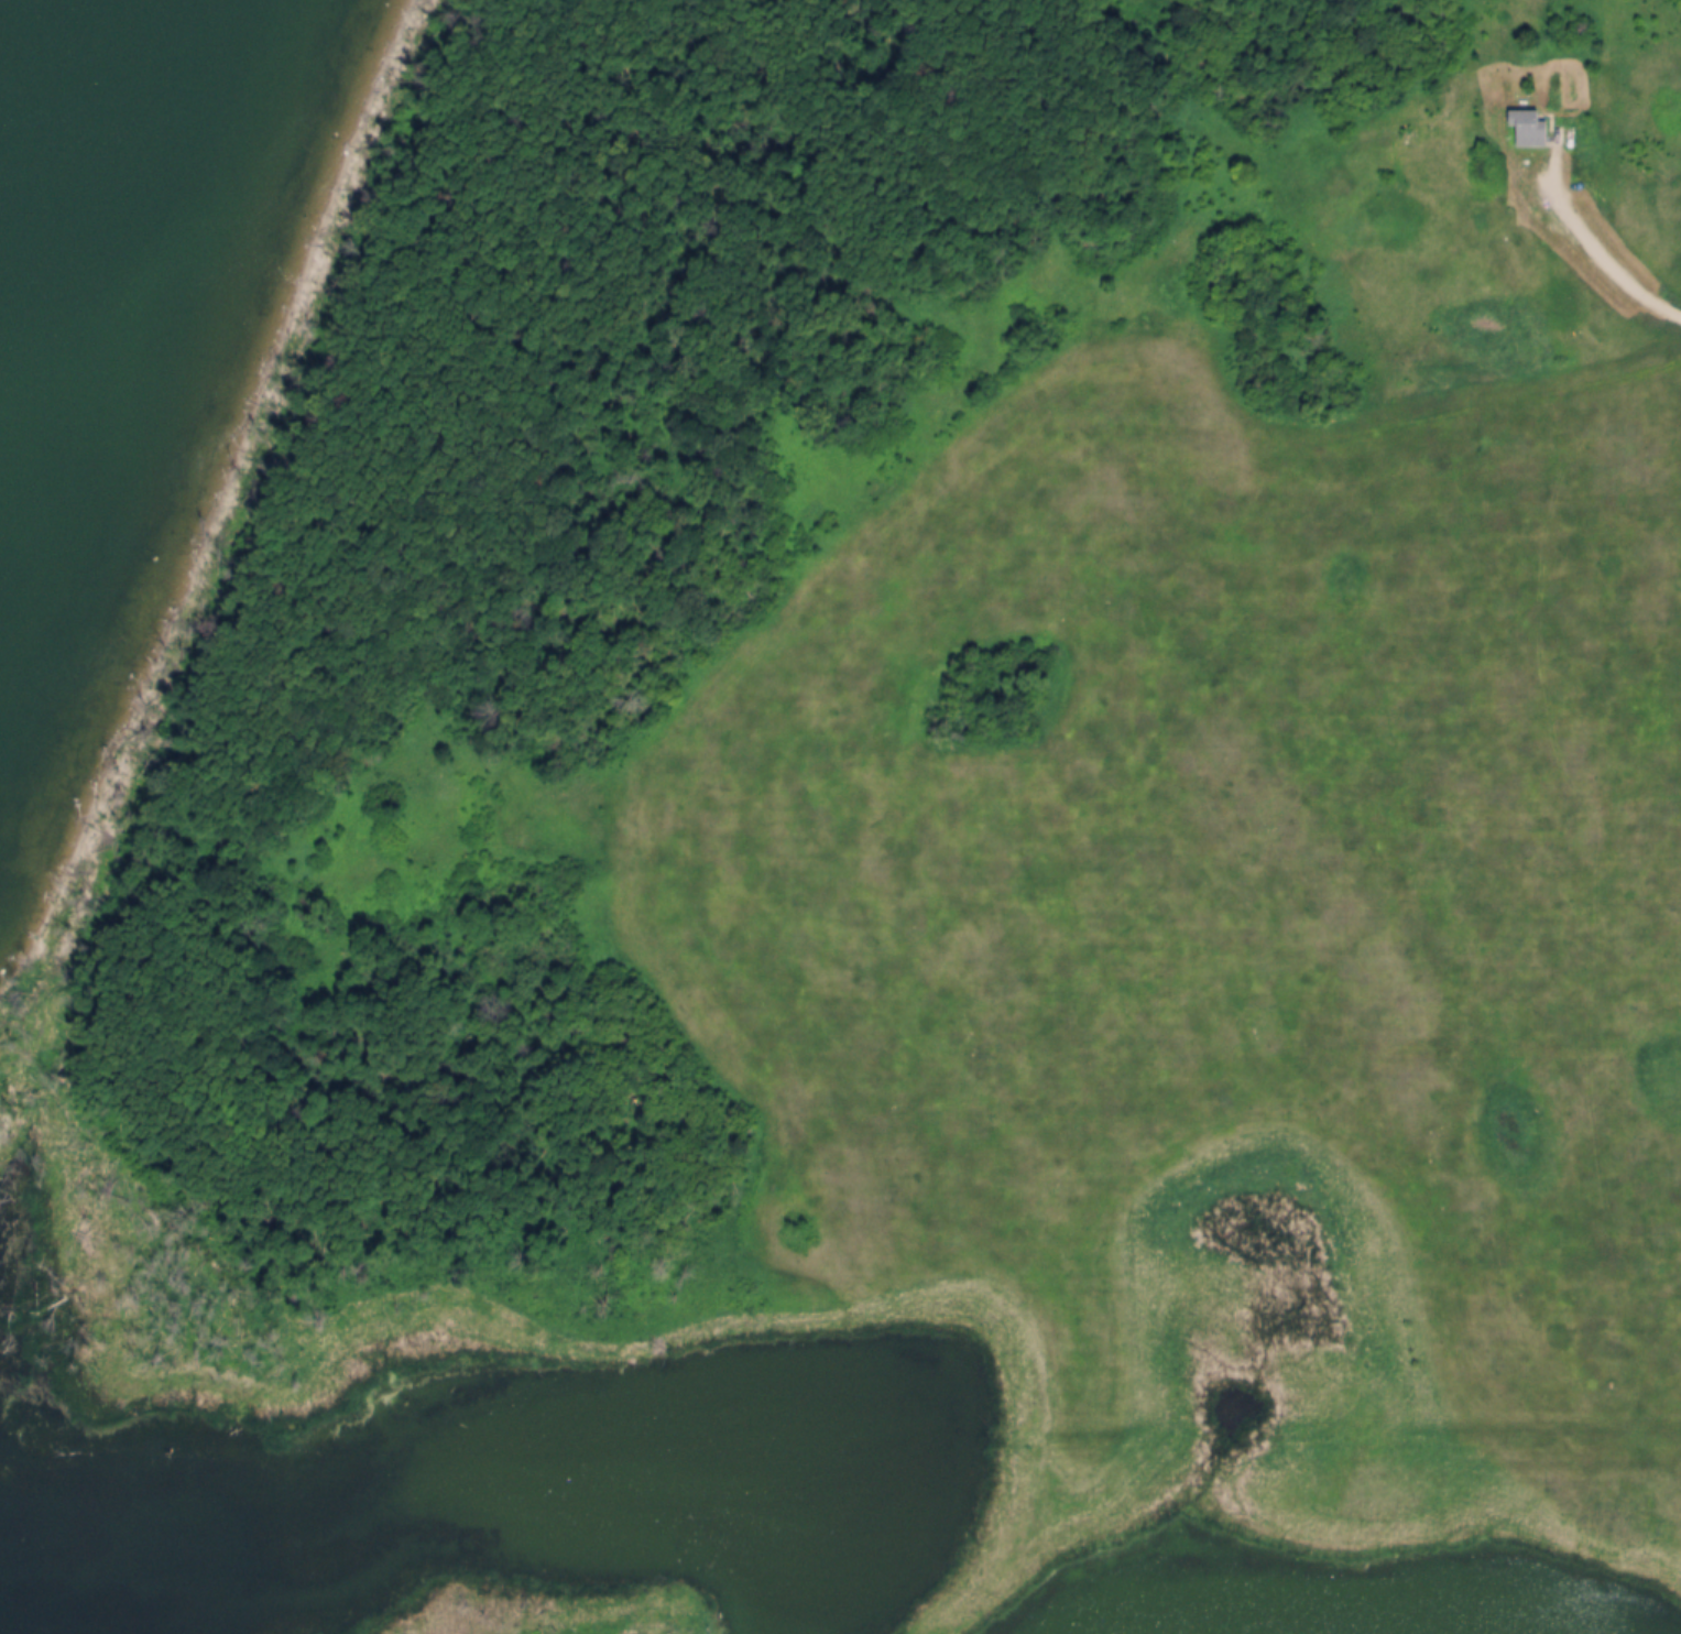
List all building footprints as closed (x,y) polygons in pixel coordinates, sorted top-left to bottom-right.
[(1495,100),(1495,119),(1504,119),(1503,140),(1537,140),(1537,127),(1541,127),(1541,115),(1533,115),(1533,100),(1495,100)]
